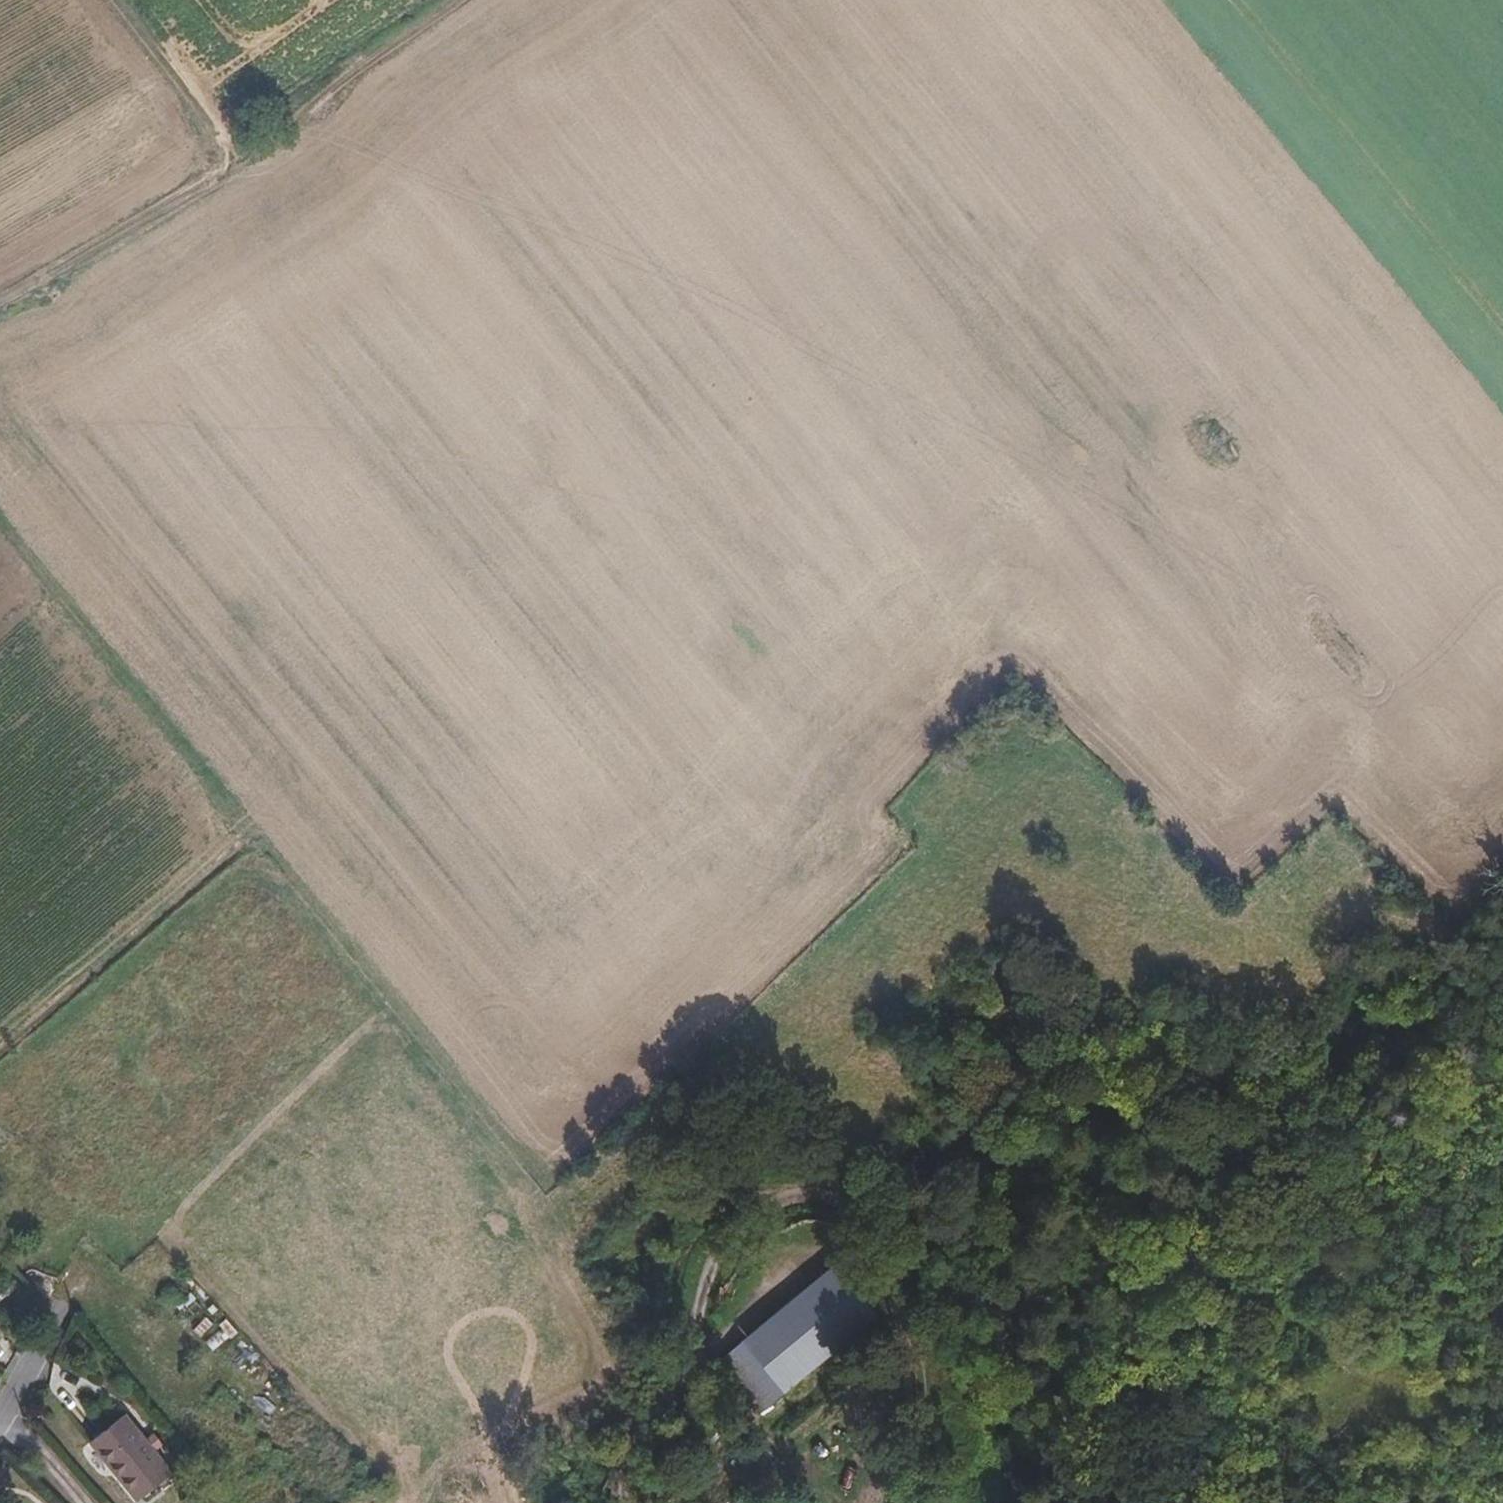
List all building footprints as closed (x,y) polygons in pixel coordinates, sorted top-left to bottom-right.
[(763,1409),(875,1317),(832,1265),(720,1356),(763,1409)] [(109,1502),(117,1502),(146,1478),(96,1421),(63,1449),(109,1502)]
